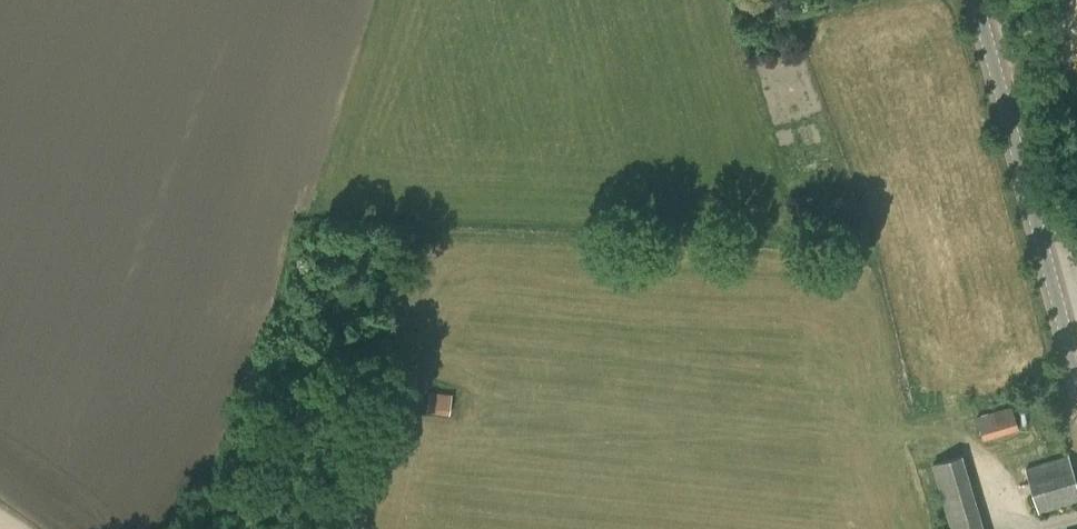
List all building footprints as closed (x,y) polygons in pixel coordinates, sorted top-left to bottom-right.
[(449,414),(452,393),(429,390),(426,411),(449,414)] [(982,439),(1018,429),(1011,405),(976,415),(982,439)] [(961,453),(930,463),(949,528),(983,528),(961,453)] [(1076,501),(1076,487),(1067,454),(1024,467),(1038,513),(1076,501)]
